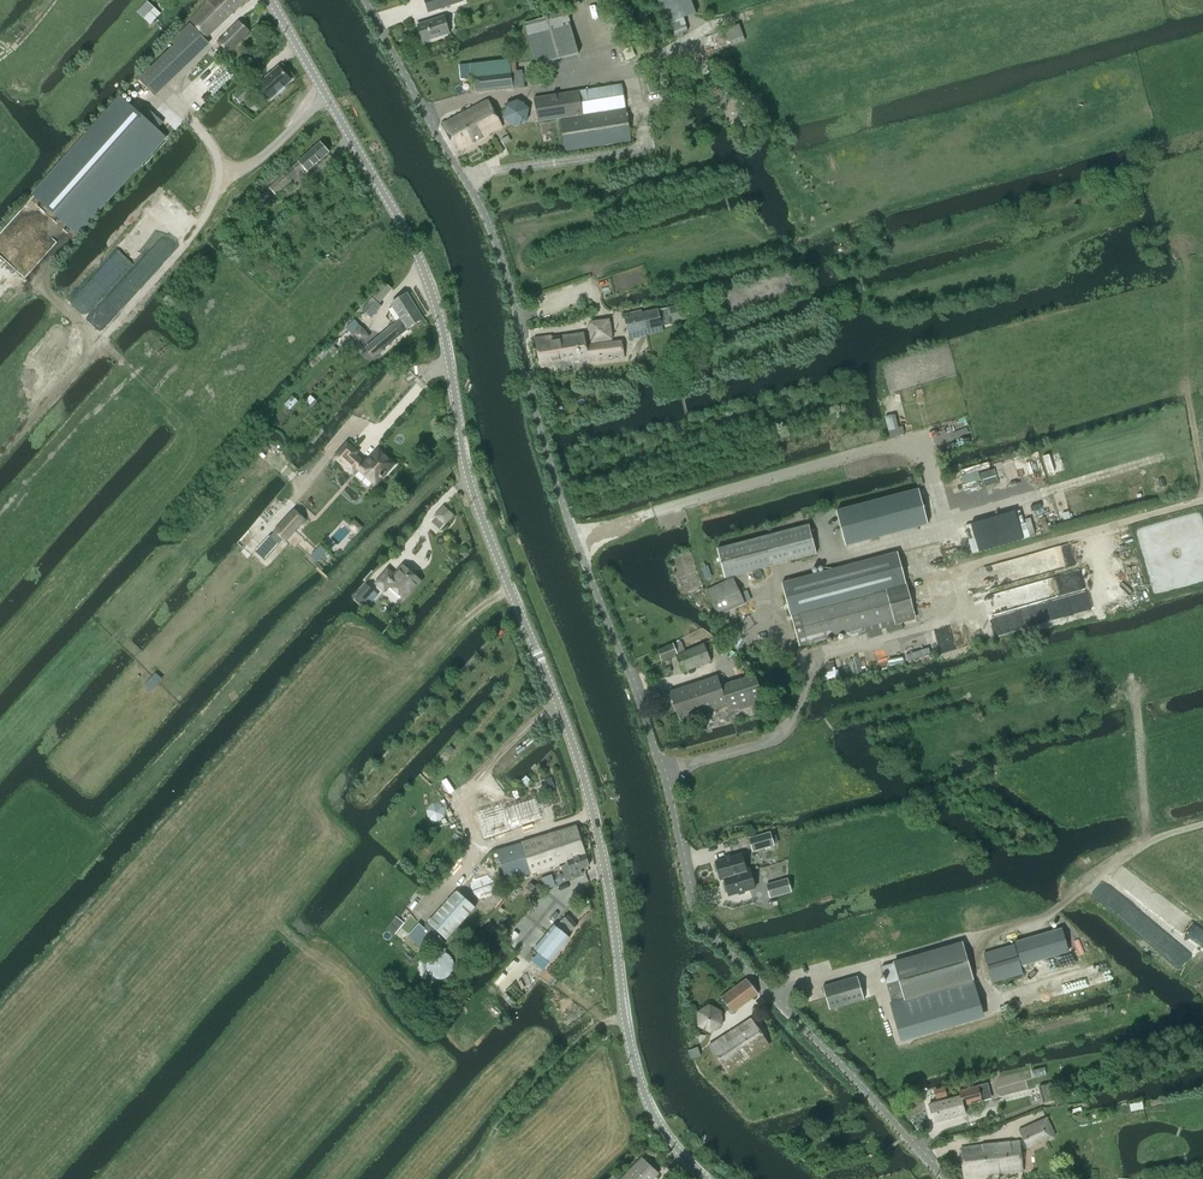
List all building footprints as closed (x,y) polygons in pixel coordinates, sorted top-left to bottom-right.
[(207,38),(247,0),(214,0),(191,22),(207,38)] [(428,12),(462,1),(461,0),(424,0),(428,12)] [(658,6),(666,25),(696,13),(691,0),(656,0),(658,6)] [(137,12),(151,25),(161,14),(147,1),(137,12)] [(527,34),(536,64),(578,52),(574,39),(566,12),(545,18),(525,23),(527,34)] [(450,22),(449,16),(418,26),(423,42),(450,33),(447,23),(450,22)] [(219,43),(229,53),(250,32),(239,22),(219,43)] [(191,24),(182,33),(197,49),(206,40),(202,35),(191,24)] [(197,49),(182,33),(171,43),(176,48),(140,80),(154,95),(210,44),(206,40),(197,49)] [(510,60),(471,65),(472,71),(473,79),(475,94),(520,89),(525,88),(522,71),(517,72),(511,73),(510,60)] [(270,76),(263,82),(271,91),(278,86),(280,89),(290,81),(279,67),(268,75),(270,76)] [(248,85),(235,97),(240,103),(253,92),(248,85)] [(561,118),(566,151),(631,141),(629,130),(622,85),(535,99),(538,122),(561,118)] [(121,98),(34,195),(77,233),(134,169),(137,171),(166,138),(157,130),(163,123),(147,109),(141,116),(121,98)] [(514,128),(527,123),(529,109),(518,100),(505,105),(503,119),(514,128)] [(456,151),(502,127),(488,101),(442,125),(456,151)] [(302,178),(329,153),(320,143),(270,189),(277,196),(291,183),(290,183),(299,175),(302,178)] [(264,193),(255,204),(256,205),(263,211),(273,200),(266,194),(264,193)] [(385,283),(373,297),(380,304),(393,289),(385,283)] [(366,347),(373,357),(409,330),(409,329),(424,318),(407,294),(392,306),(402,320),(366,347)] [(372,298),(361,311),(371,319),(382,306),(380,304),(372,298)] [(682,305),(648,312),(625,318),(629,334),(649,330),(686,320),(682,305)] [(591,343),(612,341),(610,319),(588,322),(591,343)] [(347,330),(326,350),(319,356),(322,360),(330,353),(337,361),(347,351),(339,343),(349,334),(350,335),(361,326),(357,322),(355,324),(352,321),(345,328),(347,330)] [(623,356),(621,342),(586,348),(584,333),(551,339),(550,336),(536,339),(541,368),(556,365),(556,363),(587,358),(588,361),(623,356)] [(379,477),(382,479),(395,464),(379,450),(366,465),(355,455),(345,467),(354,475),(358,470),(373,483),(379,477)] [(846,546),(884,536),(875,501),(837,511),(846,546)] [(436,516),(431,522),(441,530),(442,529),(454,515),(444,507),(436,516)] [(293,508),(273,531),(275,532),(284,541),(285,541),(286,543),(286,542),(306,520),(293,508)] [(724,578),(815,553),(807,523),(716,549),(724,578)] [(390,585),(404,598),(420,580),(405,567),(396,577),(389,570),(377,583),(385,591),(390,585)] [(706,590),(718,616),(745,604),(734,578),(706,590)] [(358,593),(354,597),(357,600),(362,605),(363,604),(374,592),(375,591),(367,583),(366,585),(358,593)] [(906,584),(791,615),(799,645),(807,643),(865,628),(868,638),(903,629),(902,624),(916,620),(906,584)] [(658,651),(662,662),(676,656),(682,673),(711,661),(704,644),(678,655),(673,644),(658,651)] [(679,720),(701,713),(711,710),(726,705),(729,712),(728,713),(731,722),(753,715),(750,704),(765,699),(756,673),(720,685),(717,676),(670,692),(679,720)] [(540,819),(535,803),(534,800),(503,809),(502,806),(477,813),(485,839),(510,831),(510,829),(540,819)] [(507,881),(568,862),(566,855),(584,849),(577,825),(498,850),(507,881)] [(770,832),(750,838),(753,851),(774,845),(770,832)] [(590,867),(584,849),(566,855),(568,862),(572,874),(573,878),(579,877),(583,875),(581,870),(590,867)] [(721,879),(724,878),(747,872),(747,871),(742,854),(716,862),(716,864),(714,864),(716,872),(718,871),(721,879)] [(750,870),(747,871),(747,872),(724,878),(725,882),(723,883),(726,893),(728,892),(729,895),(755,888),(750,870)] [(475,871),(428,923),(446,939),(493,886),(475,871)] [(767,885),(770,897),(791,891),(788,879),(767,885)] [(568,915),(561,921),(571,931),(577,925),(568,915)] [(555,925),(535,950),(538,953),(549,962),(570,937),(567,935),(556,926),(555,925)] [(1023,973),(1021,966),(1069,952),(1062,929),(1015,942),(1013,945),(984,953),(993,982),(1023,973)] [(902,1032),(981,1009),(972,978),(973,978),(963,943),(882,967),(892,1002),(890,1003),(901,1042),(904,1041),(902,1032)] [(449,967),(450,963),(450,961),(449,958),(448,955),(446,952),(443,950),(441,949),(439,948),(435,947),(432,947),(428,948),(426,949),(423,951),(421,954),(419,956),(418,959),(417,963),(417,966),(418,969),(419,971),(421,974),(424,976),(427,978),(430,979),(432,980),(436,980),(439,979),(441,978),(444,975),(447,973),(448,971),(449,967)] [(823,986),(829,1009),(864,999),(857,976),(823,986)] [(748,979),(722,997),(733,1013),(759,994),(748,979)] [(722,1011),(709,1005),(697,1013),(698,1027),(711,1033),(722,1025),(722,1011)] [(710,1046),(727,1073),(769,1045),(751,1018),(710,1046)] [(688,1051),(691,1057),(691,1059),(701,1055),(698,1047),(688,1051)] [(963,1105),(982,1100),(982,1101),(991,1099),(987,1083),(978,1086),(978,1085),(959,1090),(960,1095),(928,1104),(934,1123),(965,1114),(963,1105)] [(1043,1103),(1055,1099),(1050,1083),(1039,1087),(1043,1103)] [(944,1087),(933,1090),(933,1091),(936,1099),(947,1096),(945,1088),(944,1087)] [(1140,1102),(1128,1105),(1129,1113),(1143,1110),(1141,1102),(1140,1102)] [(1023,1170),(1020,1148),(1026,1145),(1028,1148),(1056,1135),(1047,1117),(1019,1130),(1024,1140),(962,1148),(965,1177),(1023,1170)] [(658,1174),(642,1158),(622,1178),(653,1178),(658,1174)]
